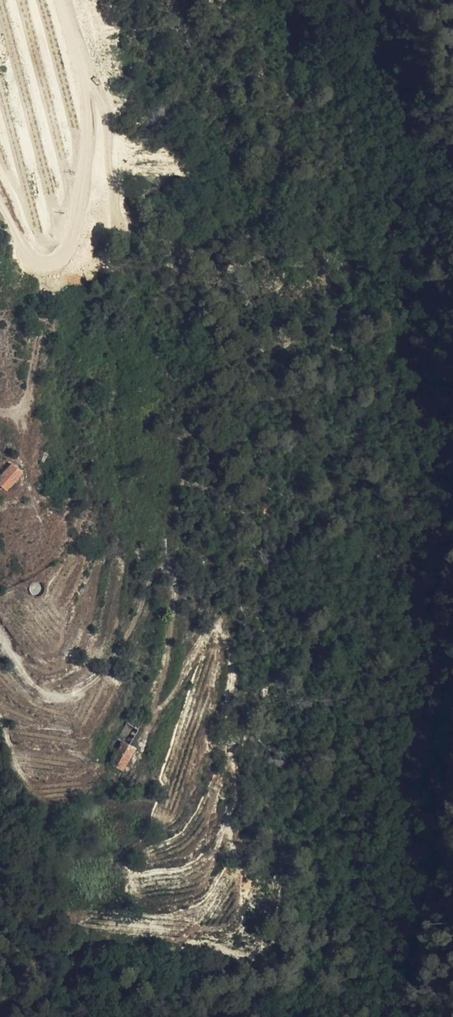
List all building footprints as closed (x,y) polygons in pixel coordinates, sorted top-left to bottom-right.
[(42,467),(47,455),(42,452),(36,464),(42,467)] [(23,472),(14,464),(0,479),(0,484),(7,491),(23,472)] [(169,605),(171,588),(161,585),(157,597),(160,598),(159,603),(169,605)] [(134,740),(141,725),(130,720),(123,734),(134,740)] [(116,736),(109,746),(117,752),(112,763),(123,769),(135,748),(116,736)]
